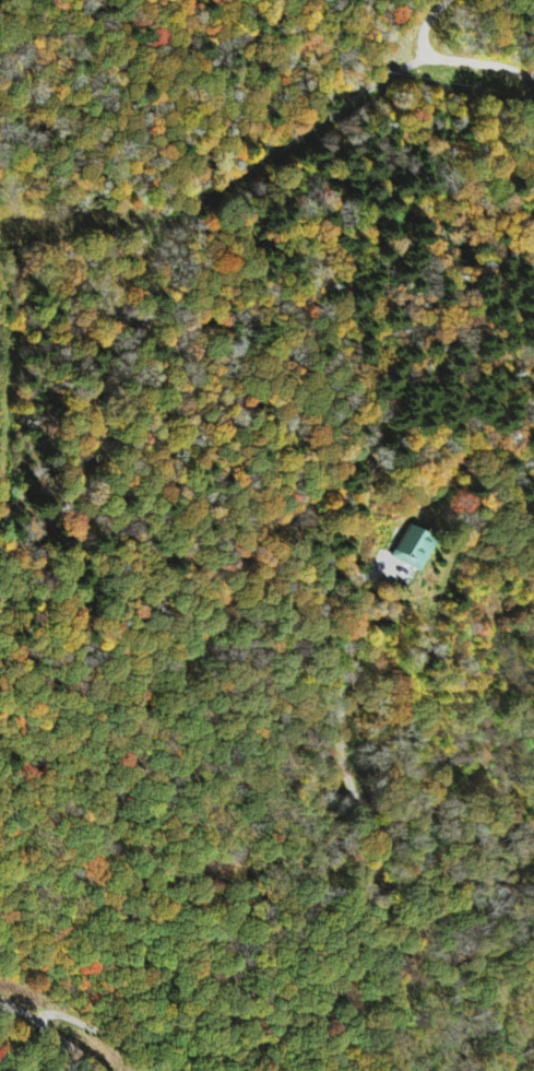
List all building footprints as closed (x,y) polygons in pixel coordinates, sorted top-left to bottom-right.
[(407,587),(432,549),(420,540),(423,535),(406,524),(371,576),(380,583),(393,564),(402,570),(395,579),(407,587)]
